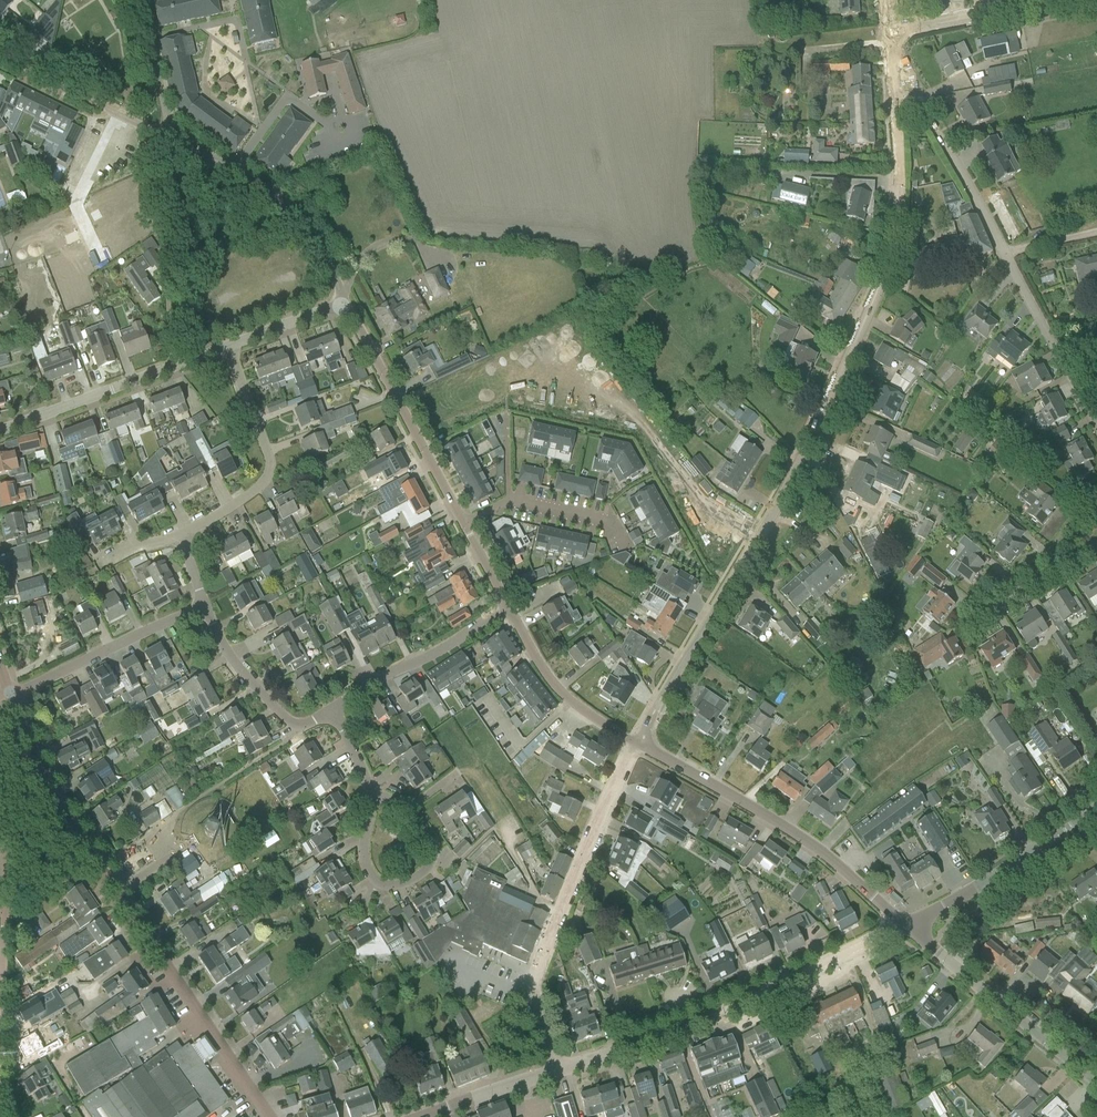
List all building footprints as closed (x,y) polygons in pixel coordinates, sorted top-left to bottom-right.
[(7,10),(12,4),(12,3),(8,0),(0,0),(0,4),(7,10)] [(45,16),(56,26),(61,3),(59,0),(58,0),(45,16)] [(217,0),(165,0),(154,3),(159,27),(195,19),(195,20),(220,14),(217,0)] [(268,0),(240,0),(243,11),(244,11),(252,47),(276,41),(268,5),(269,5),(268,0)] [(841,16),(860,14),(859,0),(839,0),(841,16)] [(116,10),(110,15),(113,20),(120,16),(116,10)] [(43,14),(35,24),(53,40),(56,26),(45,16),(43,14)] [(981,40),(983,51),(985,61),(1010,55),(1006,35),(981,40)] [(198,95),(193,72),(192,72),(184,37),(160,42),(167,78),(166,78),(172,101),(174,101),(185,118),(184,120),(196,129),(197,128),(233,155),(248,135),(211,108),(212,107),(200,98),(199,100),(196,96),(198,95)] [(23,41),(19,46),(29,55),(33,50),(23,41)] [(958,58),(968,53),(964,44),(936,57),(940,67),(943,66),(949,79),(959,74),(964,71),(958,58)] [(365,110),(347,54),(331,59),(350,115),(365,110)] [(326,95),(318,61),(302,65),(310,99),(326,95)] [(814,63),(814,77),(830,77),(830,72),(850,72),(850,61),(814,63)] [(1014,66),(988,71),(990,84),(1017,79),(1014,66)] [(851,121),(873,120),(870,67),(853,69),(854,90),(849,90),(851,121)] [(218,84),(226,94),(237,84),(228,75),(218,84)] [(983,88),(985,97),(1011,92),(1010,83),(983,88)] [(25,90),(13,84),(8,94),(0,90),(0,119),(1,120),(6,109),(14,112),(16,107),(25,90)] [(786,88),(785,90),(785,92),(787,94),(789,95),(791,95),(793,93),(794,91),(794,89),(792,87),(790,86),(788,86),(786,88)] [(37,115),(45,99),(25,90),(16,107),(33,115),(34,113),(37,115)] [(47,134),(61,107),(45,99),(37,115),(30,129),(35,132),(37,129),(47,134)] [(967,103),(957,109),(962,117),(964,116),(971,129),(981,124),(987,120),(976,99),(967,103)] [(65,139),(72,125),(77,115),(61,107),(47,134),(55,138),(55,140),(62,143),(61,146),(73,151),(77,144),(65,139)] [(296,146),(312,125),(290,109),(275,130),(254,160),(274,175),(296,145),(296,146)] [(873,120),(851,121),(852,135),(849,135),(847,137),(847,142),(850,144),(853,144),(853,146),(875,145),(873,120)] [(14,131),(17,125),(9,121),(6,127),(14,131)] [(77,144),(83,131),(72,125),(65,139),(77,144)] [(991,139),(982,145),(988,157),(985,159),(998,184),(1008,178),(1016,174),(1008,158),(1012,156),(1013,155),(1005,140),(1000,142),(997,136),(991,139)] [(838,151),(824,150),(825,142),(815,141),(813,162),(837,164),(838,151)] [(16,143),(2,149),(10,168),(25,163),(21,152),(20,152),(19,152),(17,146),(16,143)] [(23,150),(28,156),(32,148),(26,145),(23,150)] [(70,158),(73,151),(61,146),(58,153),(70,158)] [(808,167),(809,152),(786,151),(786,166),(808,167)] [(40,169),(46,158),(38,154),(34,161),(40,169)] [(864,193),(864,181),(853,181),(849,181),(847,212),(848,212),(846,218),(864,222),(866,215),(873,215),(874,215),(875,196),(874,196),(870,195),(864,193)] [(779,201),(806,208),(811,190),(784,183),(779,201)] [(952,184),(941,187),(946,207),(957,204),(952,184)] [(24,188),(7,195),(11,206),(28,199),(24,188)] [(1021,188),(1001,198),(1018,232),(1038,222),(1021,188)] [(922,250),(924,258),(926,268),(950,263),(949,263),(993,253),(977,216),(960,220),(964,241),(945,245),(944,242),(935,244),(936,247),(922,250)] [(45,238),(35,242),(41,256),(67,244),(62,234),(69,231),(63,217),(40,227),(45,238)] [(832,231),(827,238),(848,254),(854,247),(832,231)] [(147,254),(143,256),(152,269),(161,263),(154,251),(158,248),(152,239),(142,246),(147,254)] [(93,267),(86,251),(73,257),(70,250),(49,259),(53,266),(46,269),(51,280),(64,274),(68,284),(80,279),(78,274),(93,267)] [(1078,273),(1080,280),(1096,277),(1096,257),(1076,262),(1078,273)] [(124,272),(130,280),(143,300),(144,299),(149,306),(161,297),(144,273),(149,269),(142,258),(135,263),(136,264),(124,272)] [(848,310),(860,290),(869,274),(852,264),(846,273),(842,280),(830,299),(848,310)] [(426,275),(427,276),(425,276),(435,298),(447,293),(437,270),(426,275)] [(1053,273),(1039,277),(1042,284),(1055,280),(1053,273)] [(814,289),(818,292),(827,297),(834,284),(821,277),(816,286),(814,289)] [(407,302),(395,308),(392,302),(376,311),(384,325),(390,335),(405,326),(403,322),(414,315),(416,319),(426,314),(411,286),(401,292),(407,302)] [(770,286),(766,291),(768,293),(767,295),(773,300),(779,293),(770,286)] [(848,310),(830,299),(829,302),(822,298),(815,311),(823,316),(822,317),(838,326),(848,310)] [(963,324),(971,330),(972,328),(987,339),(998,324),(986,315),(987,313),(978,305),(963,324)] [(102,314),(106,324),(110,334),(119,331),(111,310),(102,314)] [(898,322),(890,336),(899,342),(905,346),(912,350),(918,340),(913,337),(925,326),(920,321),(912,313),(900,324),(898,322)] [(777,342),(790,348),(798,330),(779,321),(774,334),(779,337),(777,342)] [(58,327),(65,347),(75,344),(71,331),(67,323),(58,327)] [(135,335),(121,340),(123,345),(127,356),(141,350),(142,352),(150,349),(144,332),(143,332),(140,323),(132,326),(133,329),(135,335)] [(110,334),(106,324),(101,325),(104,333),(87,339),(94,358),(98,368),(115,362),(115,361),(111,352),(105,335),(110,334)] [(71,331),(76,344),(83,341),(78,328),(71,331)] [(986,354),(994,360),(999,355),(1014,367),(1024,355),(1030,346),(1012,332),(1006,341),(1000,337),(993,345),(986,354)] [(1074,340),(1078,347),(1090,341),(1086,334),(1074,340)] [(39,337),(29,341),(37,365),(40,364),(43,371),(47,381),(49,381),(76,371),(72,360),(69,352),(49,359),(47,360),(46,356),(39,337)] [(333,337),(318,343),(323,358),(333,355),(336,363),(342,361),(333,337)] [(24,340),(12,343),(13,348),(25,345),(24,340)] [(1090,341),(1078,347),(1083,355),(1094,349),(1090,341)] [(411,347),(401,353),(405,360),(404,360),(412,376),(430,367),(437,381),(472,365),(467,355),(437,371),(434,364),(426,349),(425,350),(420,342),(411,347)] [(323,358),(318,343),(302,349),(311,373),(317,370),(314,362),(323,358)] [(883,344),(873,360),(883,366),(886,367),(888,369),(894,358),(904,363),(908,356),(897,350),(897,351),(896,350),(895,351),(892,350),(883,344)] [(788,370),(788,371),(807,379),(811,370),(814,364),(818,355),(808,350),(797,346),(786,369),(788,370)] [(480,347),(477,356),(481,357),(486,354),(484,349),(480,347)] [(282,351),(268,357),(278,384),(285,381),(284,379),(293,375),(287,357),(285,358),(282,351)] [(278,384),(268,357),(254,362),(256,369),(255,369),(259,381),(269,377),(272,386),(278,384)] [(1011,373),(1020,389),(1030,384),(1034,392),(1052,382),(1043,366),(1036,370),(1031,362),(1011,373)] [(360,381),(354,363),(346,366),(353,384),(360,381)] [(361,379),(366,377),(361,364),(357,365),(361,379)] [(893,383),(891,386),(903,394),(908,387),(909,387),(915,378),(906,372),(902,379),(897,376),(893,383)] [(312,379),(304,382),(310,399),(318,396),(312,379)] [(919,379),(915,383),(922,389),(926,385),(919,379)] [(5,406),(2,393),(10,391),(8,382),(0,383),(0,407),(5,406)] [(310,399),(304,382),(296,384),(303,402),(310,399)] [(897,413),(904,397),(892,391),(882,387),(878,396),(880,398),(873,413),(883,417),(893,422),(894,421),(897,423),(901,414),(897,413)] [(180,390),(164,396),(169,410),(177,407),(181,415),(188,413),(180,390)] [(709,399),(748,431),(759,418),(749,410),(745,415),(716,391),(709,399)] [(169,410),(164,396),(148,401),(152,412),(154,416),(157,424),(164,421),(161,413),(169,410)] [(1041,413),(1041,415),(1039,416),(1038,421),(1041,427),(1045,428),(1057,422),(1067,417),(1063,410),(1066,408),(1063,402),(1060,404),(1056,397),(1042,405),(1045,410),(1041,413)] [(266,407),(269,415),(287,408),(284,400),(266,407)] [(305,407),(295,411),(302,429),(312,425),(319,423),(321,428),(323,427),(327,426),(344,419),(355,415),(351,406),(333,414),(332,412),(325,414),(317,417),(313,405),(305,407)] [(136,406),(120,412),(126,426),(134,423),(137,431),(144,429),(141,421),(141,420),(136,406)] [(191,419),(196,428),(213,418),(208,408),(202,411),(203,413),(191,419)] [(126,426),(120,412),(105,418),(110,432),(113,440),(129,434),(126,426)] [(327,426),(323,427),(326,434),(347,426),(358,422),(355,415),(344,419),(327,426)] [(486,421),(481,424),(484,431),(490,428),(486,421)] [(92,422),(77,428),(82,444),(90,441),(93,448),(100,445),(98,438),(92,422)] [(548,450),(553,429),(532,425),(528,445),(548,450)] [(355,436),(362,433),(360,426),(352,429),(355,436)] [(1053,433),(1059,444),(1061,443),(1071,438),(1064,426),(1055,432),(1053,433)] [(871,447),(867,454),(881,460),(893,436),(874,427),(868,441),(865,439),(863,443),(871,447)] [(82,444),(77,428),(61,434),(66,448),(58,452),(63,464),(78,458),(76,452),(85,449),(82,444)] [(354,446),(358,454),(376,445),(380,453),(394,446),(385,429),(354,446)] [(571,455),(575,434),(553,429),(548,450),(546,458),(554,460),(556,452),(571,455)] [(196,430),(190,433),(203,458),(209,455),(202,440),(196,430)] [(180,439),(169,445),(172,451),(187,444),(194,457),(196,461),(203,458),(190,433),(183,437),(180,439)] [(953,448),(962,454),(973,440),(965,434),(953,448)] [(18,440),(21,453),(40,449),(37,435),(18,440)] [(167,440),(166,442),(168,446),(169,445),(180,439),(179,435),(167,440)] [(302,442),(308,460),(328,452),(321,435),(312,438),(302,442)] [(473,448),(467,436),(444,449),(450,461),(473,448)] [(908,446),(936,459),(941,449),(912,436),(908,446)] [(719,473),(714,480),(720,484),(737,495),(751,470),(762,454),(746,444),(747,442),(739,437),(731,450),(739,455),(735,460),(725,476),(719,473)] [(1079,467),(1070,472),(1070,471),(1069,472),(1070,473),(1080,483),(1093,470),(1089,463),(1094,460),(1083,439),(1066,448),(1073,461),(1075,460),(1079,467)] [(611,470),(629,446),(601,440),(597,461),(608,463),(606,470),(611,470)] [(995,441),(991,447),(998,452),(1003,447),(995,441)] [(115,444),(108,446),(116,466),(124,463),(117,443),(115,444)] [(209,455),(203,458),(210,471),(216,468),(217,470),(222,479),(237,472),(230,459),(235,456),(236,453),(232,445),(224,449),(227,453),(219,457),(217,453),(210,456),(209,455)] [(116,466),(108,446),(101,449),(108,469),(116,466)] [(318,465),(321,471),(355,453),(352,446),(318,465)] [(637,474),(643,471),(629,446),(611,470),(612,473),(618,470),(624,481),(630,478),(631,480),(638,476),(637,474)] [(474,462),(471,456),(476,453),(473,448),(450,461),(456,472),(474,462)] [(141,449),(135,452),(139,460),(145,458),(141,449)] [(0,457),(0,475),(8,473),(10,479),(15,478),(18,477),(17,471),(18,471),(16,462),(20,461),(18,453),(7,455),(0,457)] [(376,462),(362,470),(363,470),(369,480),(382,473),(386,481),(397,475),(407,470),(399,455),(389,460),(386,462),(384,458),(377,462),(376,462)] [(155,456),(150,462),(160,482),(167,478),(166,476),(155,456)] [(358,463),(362,470),(376,462),(373,456),(358,463)] [(691,462),(690,463),(704,479),(704,478),(712,472),(698,456),(691,462)] [(184,464),(180,467),(182,471),(195,494),(208,487),(205,480),(206,479),(201,470),(201,469),(200,469),(197,463),(196,461),(194,457),(183,463),(184,464)] [(480,473),(477,466),(482,464),(479,459),(474,462),(456,472),(462,483),(480,473)] [(150,462),(144,467),(153,485),(160,482),(150,462)] [(844,491),(855,496),(864,500),(863,502),(874,507),(878,498),(869,491),(874,480),(893,489),(900,475),(880,466),(877,472),(868,468),(857,463),(844,491)] [(53,469),(60,495),(73,491),(66,465),(53,469)] [(540,487),(543,471),(530,468),(526,484),(540,487)] [(1023,475),(1033,482),(1038,476),(1028,469),(1023,475)] [(177,471),(166,476),(167,478),(171,486),(176,495),(178,495),(181,501),(195,494),(182,471),(178,473),(177,471)] [(486,484),(480,473),(462,483),(468,494),(486,484)] [(30,475),(18,477),(15,478),(16,485),(31,481),(30,475)] [(574,495),(578,479),(558,475),(554,490),(574,495)] [(592,498),(595,483),(578,479),(574,495),(592,498)] [(390,512),(421,495),(413,481),(395,491),(389,499),(390,502),(371,512),(375,521),(390,512)] [(474,506),(493,496),(489,488),(494,486),(491,481),(486,484),(468,494),(474,506)] [(1032,496),(1026,503),(1033,508),(1028,514),(1033,518),(1032,520),(1035,523),(1036,521),(1043,527),(1049,519),(1048,517),(1057,506),(1047,498),(1052,492),(1039,481),(1029,494),(1032,496)] [(101,494),(103,499),(111,494),(105,482),(92,486),(95,495),(101,494)] [(604,501),(607,486),(598,484),(595,499),(604,501)] [(3,507),(32,500),(29,489),(15,492),(14,485),(0,488),(0,495),(3,507)] [(640,509),(658,498),(652,487),(633,497),(637,504),(632,507),(635,512),(640,509)] [(86,489),(85,492),(86,495),(89,496),(92,495),(93,492),(92,489),(89,488),(86,489)] [(972,491),(967,497),(971,500),(975,500),(978,496),(972,491)] [(157,492),(142,500),(152,517),(165,510),(162,503),(163,502),(157,492)] [(310,515),(298,493),(297,492),(292,495),(291,493),(276,502),(280,510),(278,512),(279,515),(273,518),(286,541),(293,538),(286,525),(292,522),(289,517),(297,513),(300,521),(310,515)] [(35,502),(37,509),(39,508),(39,510),(50,507),(49,505),(61,502),(59,495),(35,502)] [(429,509),(421,495),(390,512),(394,518),(412,508),(416,516),(429,509)] [(121,496),(115,499),(121,511),(128,508),(121,496)] [(646,520),(665,509),(658,498),(640,509),(646,520)] [(152,517),(142,500),(128,508),(131,514),(133,518),(135,518),(138,524),(152,517)] [(2,521),(7,542),(18,539),(17,535),(25,533),(23,523),(39,519),(36,507),(25,510),(26,514),(5,519),(6,520),(2,521)] [(652,531),(671,520),(665,509),(646,520),(652,531)] [(849,516),(844,519),(849,528),(854,525),(860,513),(852,510),(849,516)] [(113,513),(98,521),(107,538),(121,530),(118,524),(119,523),(113,513)] [(107,538),(98,521),(95,515),(81,523),(76,514),(72,517),(66,520),(78,540),(87,535),(89,539),(91,539),(94,545),(107,538)] [(254,522),(259,532),(266,545),(273,542),(269,535),(277,531),(269,514),(254,522)] [(626,517),(620,520),(623,526),(629,522),(626,517)] [(511,545),(505,533),(513,528),(510,521),(502,519),(492,525),(497,536),(492,539),(498,552),(511,545)] [(998,537),(1002,541),(994,551),(1010,564),(1019,552),(1021,554),(1028,546),(1020,539),(1025,533),(1008,519),(1003,527),(1005,528),(1002,532),(998,537)] [(668,540),(678,534),(671,520),(652,531),(657,539),(651,542),(649,547),(666,555),(671,545),(668,540)] [(917,537),(925,541),(934,524),(925,520),(917,537)] [(404,533),(409,541),(423,533),(419,525),(404,533)] [(393,526),(377,535),(381,543),(397,534),(393,526)] [(547,552),(552,531),(539,528),(534,549),(547,552)] [(302,536),(312,553),(320,548),(310,531),(302,536)] [(409,566),(421,559),(448,544),(440,531),(426,538),(429,544),(404,558),(409,566)] [(559,554),(564,534),(552,531),(547,552),(559,554)] [(637,531),(629,536),(632,542),(640,538),(641,537),(637,531)] [(26,537),(28,545),(43,540),(41,533),(26,537)] [(233,536),(228,538),(238,558),(250,551),(241,534),(234,538),(233,536)] [(572,557),(576,536),(564,534),(559,554),(567,556),(565,561),(571,563),(572,557)] [(585,560),(589,539),(576,536),(572,557),(585,560)] [(860,542),(878,578),(890,572),(872,536),(860,542)] [(505,564),(524,554),(521,549),(530,545),(526,537),(511,545),(498,552),(505,564)] [(947,571),(958,580),(961,575),(971,584),(982,571),(980,569),(984,564),(980,560),(985,553),(970,541),(970,542),(964,537),(959,544),(965,549),(947,571)] [(238,558),(228,538),(223,541),(224,544),(217,547),(226,564),(238,558)] [(640,538),(632,542),(633,544),(634,546),(640,543),(642,541),(640,538)] [(839,544),(842,547),(838,550),(848,560),(857,552),(845,538),(839,544)] [(455,557),(448,544),(421,559),(428,573),(433,571),(432,570),(455,557)] [(0,564),(0,600),(10,598),(15,597),(10,572),(13,571),(13,572),(32,569),(30,557),(28,545),(9,551),(11,559),(6,560),(7,562),(4,563),(0,564)] [(263,555),(269,566),(272,572),(280,568),(271,550),(263,555)] [(781,593),(789,601),(796,610),(811,597),(816,601),(847,574),(828,551),(781,593)] [(261,571),(269,566),(263,555),(261,552),(253,556),(261,571)] [(623,567),(630,556),(625,553),(609,558),(623,567)] [(859,554),(854,557),(856,563),(862,560),(859,554)] [(366,556),(361,559),(365,567),(370,564),(366,556)] [(905,571),(914,579),(926,564),(917,557),(905,571)] [(151,578),(154,585),(171,576),(164,562),(153,568),(150,562),(134,571),(137,578),(140,576),(144,582),(151,578)] [(921,572),(932,581),(940,588),(947,580),(927,564),(921,572)] [(300,572),(306,583),(318,577),(312,565),(300,572)] [(221,573),(229,588),(237,584),(229,569),(221,573)] [(536,580),(547,577),(545,569),(534,572),(536,580)] [(338,571),(328,575),(331,582),(341,577),(338,571)] [(418,588),(424,584),(436,578),(433,571),(428,573),(414,581),(418,588)] [(1090,575),(1091,576),(1079,585),(1085,594),(1089,601),(1090,600),(1095,608),(1096,606),(1096,571),(1090,575)] [(358,576),(366,591),(377,611),(384,606),(383,605),(379,596),(366,572),(358,576)] [(699,586),(697,585),(698,583),(679,572),(674,580),(662,573),(655,586),(676,598),(681,591),(690,597),(694,591),(695,592),(699,586)] [(431,598),(435,606),(471,586),(463,573),(449,581),(453,588),(450,590),(449,588),(431,598)] [(536,581),(533,573),(520,577),(523,586),(536,581)] [(436,578),(424,584),(425,585),(423,586),(427,593),(445,582),(441,575),(437,578),(436,578)] [(171,576),(154,585),(158,592),(151,596),(154,602),(150,604),(154,611),(170,602),(167,596),(179,590),(171,576)] [(110,581),(119,597),(126,594),(117,577),(110,581)] [(568,577),(559,582),(566,595),(567,595),(578,589),(573,580),(570,582),(568,577)] [(16,586),(21,604),(47,597),(41,579),(16,586)] [(231,594),(241,612),(257,603),(253,594),(259,591),(256,585),(253,584),(248,586),(231,594)] [(471,586),(435,606),(439,612),(456,603),(455,602),(460,600),(464,607),(478,599),(471,586)] [(655,587),(651,593),(661,599),(652,613),(660,618),(673,626),(681,611),(674,607),(677,600),(655,587)] [(931,622),(933,620),(939,625),(955,605),(947,598),(950,595),(943,589),(941,593),(940,593),(939,594),(934,589),(927,597),(933,601),(924,613),(926,615),(925,617),(931,622)] [(1056,628),(1060,633),(1063,638),(1070,633),(1063,623),(1076,615),(1078,617),(1086,612),(1076,597),(1072,600),(1066,590),(1043,605),(1044,606),(1043,607),(1056,628)] [(259,601),(263,607),(264,607),(279,599),(275,592),(259,601)] [(384,593),(379,596),(383,605),(389,602),(384,593)] [(101,607),(104,613),(109,623),(125,615),(114,594),(107,598),(109,602),(101,607)] [(335,599),(327,603),(344,633),(352,629),(335,599)] [(77,627),(83,637),(97,629),(93,621),(101,617),(96,607),(92,600),(84,604),(77,608),(82,616),(74,620),(77,627)] [(548,617),(557,633),(573,624),(560,600),(541,610),(546,618),(548,617)] [(23,612),(28,631),(44,627),(42,618),(47,616),(43,601),(33,604),(35,609),(23,612)] [(344,633),(327,603),(319,608),(335,638),(344,633)] [(739,627),(759,639),(771,618),(752,606),(739,627)] [(264,607),(263,607),(256,611),(246,617),(255,632),(264,627),(272,623),(264,607)] [(447,621),(452,628),(470,617),(466,610),(447,621)] [(1016,628),(1022,637),(1027,644),(1030,649),(1031,649),(1032,649),(1033,649),(1035,649),(1036,648),(1037,646),(1037,645),(1037,643),(1034,639),(1048,630),(1041,619),(1036,610),(1028,615),(1030,619),(1016,628)] [(279,629),(288,624),(295,621),(290,612),(275,620),(279,629)] [(304,616),(295,621),(288,624),(292,633),(308,624),(304,616)] [(378,626),(370,630),(379,648),(395,640),(382,616),(375,620),(378,626)] [(800,634),(785,617),(777,624),(791,641),(800,634)] [(629,618),(625,624),(631,628),(635,621),(629,618)] [(648,621),(644,627),(651,632),(655,634),(664,640),(673,626),(660,618),(655,625),(648,621)] [(379,648),(370,630),(364,620),(356,624),(358,629),(351,633),(364,656),(371,653),(372,655),(374,654),(377,653),(379,651),(378,649),(379,648)] [(827,641),(824,636),(810,620),(804,626),(817,642),(818,641),(822,645),(827,641)] [(306,633),(309,639),(315,636),(311,630),(306,633)] [(981,649),(991,666),(1016,650),(1009,640),(1003,631),(994,637),(995,640),(981,649)] [(494,656),(513,644),(505,632),(482,647),(485,652),(490,649),(494,656)] [(629,656),(636,660),(648,667),(655,655),(642,647),(646,641),(631,632),(624,642),(630,646),(633,648),(629,656)] [(1077,661),(1063,638),(1060,633),(1053,637),(1071,665),(1077,661)] [(273,652),(276,657),(295,647),(288,635),(272,644),(276,651),(273,652)] [(315,636),(309,639),(313,645),(318,642),(315,636)] [(912,652),(919,663),(923,670),(942,658),(947,666),(954,662),(964,656),(958,646),(960,645),(955,638),(943,645),(938,637),(912,652)] [(334,647),(323,652),(325,655),(329,662),(334,672),(351,663),(346,653),(338,639),(332,643),(334,647)] [(60,649),(64,658),(80,650),(75,640),(60,649)] [(592,659),(586,651),(592,646),(587,640),(581,645),(580,645),(568,654),(580,669),(588,662),(592,659)] [(416,641),(412,643),(416,649),(422,646),(420,642),(416,641)] [(602,662),(609,656),(615,651),(619,648),(615,642),(597,655),(602,662)] [(508,663),(520,655),(513,644),(494,656),(499,663),(494,667),(500,676),(511,669),(508,663)] [(151,679),(159,693),(159,692),(172,685),(161,667),(170,663),(160,646),(145,655),(156,675),(151,679)] [(290,665),(295,673),(309,665),(305,657),(301,659),(295,647),(276,657),(278,662),(281,661),(285,668),(290,665)] [(615,651),(609,656),(614,663),(620,659),(625,665),(629,661),(627,658),(620,649),(619,648),(615,651)] [(471,650),(464,654),(469,662),(475,658),(471,650)] [(473,672),(461,654),(449,661),(461,680),(464,684),(469,681),(466,677),(473,672)] [(1020,660),(1034,682),(1043,677),(1028,654),(1020,660)] [(143,674),(134,658),(120,666),(132,688),(139,684),(136,679),(143,674)] [(830,660),(826,663),(830,668),(834,665),(830,660)] [(461,680),(449,661),(438,668),(453,692),(454,693),(459,689),(456,683),(461,680)] [(309,665),(295,673),(299,681),(294,685),(302,700),(318,691),(312,681),(319,677),(312,665),(309,666),(309,665)] [(510,694),(532,676),(523,666),(506,679),(511,686),(506,689),(510,694)] [(618,667),(600,697),(609,702),(611,699),(624,707),(634,691),(628,687),(631,682),(626,674),(624,670),(618,667)] [(119,691),(125,687),(122,683),(118,686),(113,678),(108,668),(104,671),(102,669),(93,674),(95,677),(90,680),(98,694),(103,703),(112,698),(113,695),(113,694),(119,691)] [(453,692),(438,668),(427,676),(439,694),(446,690),(449,695),(453,692)] [(522,701),(540,687),(532,676),(510,694),(513,698),(518,695),(522,701)] [(191,692),(196,700),(211,691),(203,677),(183,688),(186,695),(191,692)] [(396,700),(406,715),(417,708),(413,702),(424,695),(414,680),(399,690),(403,696),(396,700)] [(103,703),(98,694),(86,700),(75,681),(68,685),(70,689),(55,698),(64,714),(79,705),(81,708),(87,705),(96,720),(108,714),(103,703)] [(421,686),(427,696),(434,691),(427,681),(421,686)] [(172,685),(159,692),(161,696),(163,699),(178,691),(175,684),(172,685)] [(141,687),(128,694),(132,700),(133,702),(133,703),(135,706),(141,702),(147,699),(141,687)] [(526,714),(548,697),(540,687),(522,701),(527,707),(523,710),(526,714)] [(693,716),(697,718),(692,726),(706,736),(712,728),(716,731),(722,723),(717,720),(727,705),(705,690),(695,705),(699,708),(693,716)] [(211,691),(196,700),(188,705),(194,716),(197,714),(199,717),(219,706),(211,691)] [(752,691),(747,698),(754,702),(759,696),(752,691)] [(539,722),(557,708),(548,697),(526,714),(530,719),(534,716),(539,722)] [(855,697),(843,706),(848,711),(859,702),(855,697)] [(464,698),(459,701),(463,707),(468,704),(464,698)] [(397,715),(387,700),(381,704),(379,700),(368,707),(378,722),(386,717),(389,720),(397,715)] [(959,702),(958,707),(962,710),(967,708),(968,703),(964,700),(959,702)] [(133,702),(128,704),(130,709),(133,713),(144,707),(141,702),(135,706),(133,703),(133,702)] [(145,706),(155,723),(161,719),(152,702),(145,706)] [(506,705),(502,708),(506,714),(510,710),(506,705)] [(214,731),(222,744),(238,735),(234,729),(246,722),(237,708),(221,717),(226,725),(214,731)] [(763,737),(774,720),(758,710),(748,726),(763,737)] [(397,717),(407,732),(413,728),(404,713),(397,717)] [(184,723),(189,732),(200,725),(195,716),(184,723)] [(515,716),(510,720),(513,725),(518,721),(515,716)] [(988,727),(1004,751),(1018,742),(1002,717),(988,727)] [(150,731),(155,728),(150,721),(146,724),(135,730),(138,734),(140,738),(150,731)] [(518,721),(513,725),(516,729),(522,725),(518,721)] [(100,737),(93,722),(69,734),(73,743),(88,735),(91,741),(100,737)] [(242,744),(246,751),(249,757),(263,749),(260,742),(267,738),(259,723),(243,732),(247,740),(242,744)] [(1082,759),(1068,739),(1060,744),(1046,723),(1028,735),(1037,747),(1043,756),(1050,751),(1063,772),(1082,759)] [(805,745),(811,752),(834,731),(828,724),(805,745)] [(150,731),(140,738),(145,745),(159,735),(155,728),(150,731)] [(549,738),(544,732),(513,761),(519,767),(549,738)] [(573,758),(580,762),(582,758),(598,768),(607,754),(591,745),(591,744),(575,734),(569,743),(579,749),(573,758)] [(401,757),(398,752),(404,748),(397,738),(376,752),(386,767),(401,757)] [(745,762),(760,772),(770,758),(762,753),(767,745),(760,740),(751,753),(745,762)] [(66,750),(56,755),(62,769),(68,766),(71,771),(80,766),(78,761),(90,755),(88,750),(84,741),(66,750)] [(437,743),(429,749),(432,752),(437,753),(441,750),(437,743)] [(290,758),(297,769),(299,768),(302,772),(322,759),(312,744),(297,753),(290,758)] [(403,756),(408,763),(423,753),(427,751),(422,744),(418,746),(403,756)] [(539,758),(564,774),(573,760),(548,745),(539,758)] [(106,754),(111,762),(118,757),(113,749),(106,754)] [(423,753),(408,763),(413,770),(405,775),(416,790),(431,780),(425,770),(421,765),(428,761),(423,753)] [(1035,778),(1038,776),(1024,755),(1012,763),(1020,776),(1010,782),(1018,795),(1022,793),(1025,798),(1033,794),(1034,795),(1040,791),(1039,789),(1041,788),(1035,778)] [(90,779),(78,787),(88,802),(104,792),(99,784),(112,775),(103,761),(86,773),(90,779)] [(263,775),(272,769),(268,762),(259,767),(263,775)] [(808,779),(814,786),(834,769),(828,762),(808,779)] [(803,791),(807,786),(803,783),(806,779),(786,765),(782,771),(771,786),(795,802),(803,791)] [(190,770),(189,773),(192,777),(194,778),(197,776),(197,773),(196,770),(193,769),(190,770)] [(815,786),(821,793),(840,777),(834,770),(815,786)] [(310,782),(314,790),(321,786),(326,794),(342,784),(340,781),(343,780),(337,772),(335,773),(334,771),(327,775),(326,772),(310,782)] [(272,791),(276,797),(303,779),(299,773),(280,785),(281,785),(272,791)] [(303,779),(276,797),(280,803),(288,798),(307,786),(303,779)] [(649,799),(667,809),(677,792),(659,781),(653,791),(651,791),(649,795),(650,797),(649,799)] [(548,802),(562,808),(558,816),(573,823),(580,806),(566,799),(558,796),(561,790),(548,784),(547,785),(545,783),(543,788),(545,789),(545,790),(552,793),(548,802)] [(926,804),(912,785),(905,791),(908,794),(900,800),(911,815),(926,804)] [(988,794),(998,809),(1004,805),(994,789),(988,794)] [(933,792),(924,798),(931,809),(940,803),(933,792)] [(462,793),(448,802),(458,817),(465,812),(471,820),(477,816),(462,793)] [(839,815),(840,814),(839,814),(848,802),(836,793),(828,805),(817,798),(807,811),(831,827),(835,821),(835,822),(836,820),(841,816),(839,815)] [(181,801),(183,799),(179,794),(170,800),(177,811),(184,806),(181,801)] [(314,837),(326,830),(339,822),(335,816),(348,807),(342,798),(341,799),(338,794),(323,803),(328,811),(315,819),(317,822),(313,824),(311,832),(314,837)] [(93,813),(103,829),(116,820),(111,812),(122,805),(117,797),(93,813)] [(911,815),(900,800),(892,806),(889,802),(883,807),(896,826),(911,815)] [(458,817),(448,802),(434,812),(449,834),(456,830),(451,822),(458,817)] [(1003,822),(1006,820),(1000,811),(994,814),(988,806),(974,814),(987,834),(990,833),(995,841),(999,839),(1001,839),(1005,837),(1006,835),(1009,832),(1003,822)] [(688,835),(676,827),(659,817),(644,807),(640,814),(634,810),(631,816),(629,815),(624,822),(626,823),(625,826),(642,836),(643,836),(650,840),(657,827),(682,843),(688,835)] [(896,826),(883,807),(876,813),(878,816),(871,821),(882,836),(896,826)] [(139,816),(146,828),(160,819),(153,808),(139,816)] [(659,817),(676,827),(680,821),(663,810),(659,817)] [(494,825),(485,813),(477,819),(485,831),(494,825)] [(703,828),(710,833),(718,820),(710,816),(703,828)] [(942,829),(938,821),(934,823),(930,816),(916,824),(925,839),(942,829)] [(191,831),(198,844),(208,838),(209,838),(209,839),(210,839),(211,839),(212,839),(213,839),(214,839),(215,839),(216,839),(217,839),(218,838),(219,838),(220,837),(221,836),(221,835),(222,834),(222,833),(223,832),(223,831),(223,830),(223,829),(233,823),(229,817),(219,822),(218,822),(218,821),(217,821),(216,821),(215,821),(214,820),(213,820),(212,820),(211,821),(210,821),(209,821),(208,822),(207,822),(207,823),(206,823),(206,824),(205,825),(205,826),(204,827),(204,828),(204,829),(204,830),(204,831),(200,834),(196,828),(191,831)] [(719,833),(744,848),(753,832),(728,818),(719,833)] [(882,836),(871,821),(862,828),(860,824),(853,829),(866,848),(882,836)] [(562,838),(551,824),(542,831),(553,845),(562,838)] [(944,838),(947,836),(942,829),(925,839),(935,854),(949,846),(944,838)] [(326,830),(314,837),(315,838),(310,840),(316,850),(311,853),(315,858),(334,846),(331,841),(332,840),(326,830)] [(521,846),(515,849),(516,850),(523,863),(528,860),(538,854),(530,840),(521,846)] [(612,852),(612,853),(632,862),(636,855),(640,857),(642,851),(638,849),(618,840),(615,845),(613,844),(610,851),(612,852)] [(453,852),(459,859),(460,859),(471,848),(464,841),(453,852)] [(755,844),(748,853),(739,866),(744,870),(752,860),(759,865),(764,859),(777,869),(786,856),(768,843),(763,850),(755,844)] [(940,876),(934,867),(929,859),(928,858),(907,872),(895,853),(892,849),(881,856),(884,860),(882,861),(899,889),(912,881),(918,890),(940,876)] [(647,858),(659,869),(665,862),(653,851),(647,858)] [(632,862),(612,853),(611,854),(609,853),(606,860),(608,861),(606,866),(618,871),(617,874),(630,880),(633,873),(629,870),(632,862)] [(220,861),(224,867),(235,861),(231,854),(220,861)] [(559,854),(551,871),(557,874),(555,879),(562,882),(571,860),(561,855),(559,854)] [(176,865),(185,877),(200,867),(192,855),(176,865)] [(715,864),(728,872),(733,864),(721,856),(715,864)] [(298,868),(288,874),(292,880),(299,876),(316,865),(312,859),(298,867),(298,868)] [(319,884),(310,890),(311,891),(314,896),(323,889),(331,885),(328,880),(343,870),(337,861),(332,864),(332,863),(322,869),(314,875),(319,884)] [(788,868),(800,877),(805,870),(793,861),(788,868)] [(236,862),(229,867),(232,873),(235,871),(238,876),(243,872),(236,862)] [(428,937),(422,941),(436,964),(451,943),(471,952),(469,955),(477,958),(477,957),(482,945),(525,963),(547,914),(536,909),(532,908),(535,901),(525,897),(504,887),(506,882),(476,869),(472,879),(462,901),(469,912),(444,927),(428,937)] [(160,901),(171,918),(185,908),(186,909),(197,902),(199,905),(219,892),(220,893),(231,886),(229,883),(234,880),(228,870),(217,877),(217,876),(211,880),(212,881),(196,891),(190,895),(184,885),(175,892),(174,891),(160,901)] [(343,870),(328,880),(331,885),(332,884),(337,892),(339,895),(340,895),(350,889),(348,886),(352,883),(345,872),(344,870),(343,870)] [(1081,878),(1070,885),(1080,900),(1096,889),(1096,890),(1096,875),(1094,870),(1082,879),(1081,878)] [(557,874),(551,871),(541,896),(543,897),(543,898),(553,902),(562,882),(555,879),(557,874)] [(299,876),(292,880),(296,886),(302,882),(299,876)] [(589,876),(586,883),(593,886),(596,879),(589,876)] [(459,881),(454,885),(459,892),(463,888),(459,881)] [(420,892),(423,898),(423,897),(429,907),(434,905),(442,900),(444,903),(453,898),(444,882),(435,887),(433,884),(420,892)] [(625,891),(641,904),(647,896),(631,883),(625,891)] [(822,883),(815,886),(818,892),(825,888),(822,883)] [(71,916),(73,919),(51,933),(15,958),(23,969),(100,915),(98,912),(99,911),(98,909),(82,885),(67,895),(67,896),(65,897),(70,904),(72,903),(78,911),(71,916)] [(799,888),(791,900),(797,905),(806,893),(799,888)] [(841,892),(830,897),(832,901),(839,914),(832,917),(835,923),(841,933),(858,924),(841,892)] [(190,912),(195,919),(221,902),(216,895),(190,912)] [(313,896),(306,901),(312,911),(316,908),(313,903),(317,901),(313,896)] [(423,897),(423,898),(413,904),(418,913),(424,922),(439,913),(434,905),(429,907),(423,897)] [(752,897),(744,901),(747,907),(755,903),(752,897)] [(656,916),(667,932),(689,918),(678,902),(656,916)] [(755,903),(747,907),(758,929),(766,926),(758,909),(756,906),(755,903)] [(775,928),(769,931),(779,951),(785,948),(788,954),(804,946),(797,933),(805,929),(817,923),(806,912),(799,916),(785,923),(786,925),(776,930),(775,928)] [(42,913),(35,918),(39,924),(47,920),(42,913)] [(441,917),(446,925),(451,922),(446,915),(441,917)] [(241,917),(234,922),(237,927),(244,922),(241,917)] [(409,923),(420,942),(428,937),(417,918),(409,923)] [(405,944),(413,939),(407,930),(401,920),(395,924),(392,919),(377,928),(392,953),(406,945),(405,944)] [(1017,919),(1016,931),(1034,932),(1035,921),(1017,919)] [(1061,928),(1060,919),(1035,921),(1036,930),(1061,928)] [(87,929),(87,930),(76,938),(75,936),(58,947),(68,961),(96,941),(99,946),(113,937),(101,920),(87,929)] [(180,932),(191,948),(211,934),(203,922),(197,926),(195,922),(180,932)] [(709,961),(701,965),(710,982),(719,978),(720,980),(725,978),(735,973),(730,963),(724,951),(731,948),(722,929),(718,922),(709,926),(713,934),(720,947),(706,954),(709,961)] [(583,937),(578,923),(569,926),(586,967),(602,960),(591,934),(583,937)] [(356,949),(356,957),(392,957),(381,938),(375,929),(369,933),(365,925),(347,935),(356,949)] [(226,978),(242,968),(235,957),(224,964),(218,956),(224,951),(226,954),(237,947),(250,939),(249,937),(242,927),(237,931),(237,932),(229,937),(230,937),(219,944),(220,945),(213,949),(213,948),(208,952),(199,958),(217,985),(226,978)] [(738,947),(742,954),(747,964),(760,957),(762,960),(772,955),(767,945),(762,935),(738,947)] [(412,947),(426,970),(436,964),(422,941),(412,947)] [(981,952),(997,965),(1006,954),(999,948),(991,941),(981,952)] [(1028,956),(1034,961),(1045,947),(1039,942),(1028,956)] [(127,958),(126,957),(129,955),(124,949),(122,950),(117,944),(108,950),(106,951),(105,950),(82,964),(94,981),(116,966),(127,958)] [(636,947),(637,950),(640,959),(646,979),(686,967),(679,944),(649,954),(646,944),(636,947)] [(1006,954),(997,965),(1012,978),(1019,969),(1024,963),(1015,956),(1020,950),(1014,944),(1014,945),(1006,954)] [(1064,995),(1088,1014),(1096,1003),(1096,996),(1080,983),(1091,971),(1089,969),(1096,961),(1096,958),(1086,948),(1076,958),(1060,974),(1071,986),(1064,995)] [(640,959),(637,950),(628,953),(631,962),(609,969),(615,988),(646,979),(640,959)] [(1044,983),(1051,974),(1056,978),(1065,967),(1059,962),(1058,963),(1044,952),(1029,971),(1044,983)] [(225,981),(232,991),(225,996),(235,1012),(254,999),(241,980),(262,966),(257,959),(234,975),(225,981)] [(874,971),(881,986),(888,983),(896,1000),(906,995),(891,963),(874,971)] [(127,991),(89,1018),(80,1024),(87,1033),(102,1024),(102,1025),(103,1025),(105,1028),(113,1023),(111,1020),(127,1011),(125,1008),(128,1007),(137,1000),(135,998),(148,988),(136,970),(127,976),(120,981),(117,976),(102,987),(107,996),(122,985),(127,991)] [(568,983),(561,986),(565,999),(572,996),(568,983)] [(380,985),(369,992),(375,1002),(386,996),(380,985)] [(1052,985),(1042,999),(1050,1005),(1060,992),(1052,985)] [(27,987),(18,992),(22,999),(31,994),(27,987)] [(71,989),(60,996),(67,1007),(78,1000),(71,989)] [(37,998),(17,1010),(21,1016),(19,1017),(22,1023),(24,1021),(26,1024),(38,1016),(41,1022),(55,1014),(67,1007),(60,996),(56,990),(52,993),(55,999),(42,1006),(37,998)] [(859,1008),(861,1007),(852,990),(820,1005),(819,1002),(812,1005),(814,1008),(801,1014),(806,1024),(802,1025),(809,1039),(818,1034),(824,1047),(829,1045),(828,1042),(846,1033),(843,1028),(864,1018),(859,1008)] [(573,996),(572,996),(587,1039),(600,1034),(593,1016),(589,1018),(586,1011),(590,1010),(584,993),(573,996)] [(939,1023),(955,1004),(950,1001),(951,1000),(947,996),(946,997),(942,994),(934,1003),(930,1000),(923,1008),(917,1016),(921,1020),(927,1013),(939,1023)] [(66,1067),(84,1098),(131,1070),(133,1073),(143,1066),(138,1058),(157,1046),(153,1040),(166,1033),(176,1027),(157,996),(147,1001),(139,1006),(139,1007),(128,1013),(132,1019),(136,1017),(139,1023),(109,1041),(66,1067)] [(572,996),(565,999),(571,1016),(573,1023),(568,1025),(574,1043),(587,1039),(572,996)] [(67,1009),(71,1015),(83,1008),(79,1001),(67,1009)] [(266,1018),(264,1015),(272,1009),(268,1002),(259,1008),(254,1012),(250,1014),(241,1020),(250,1034),(260,1028),(263,1025),(261,1022),(266,1018)] [(880,1002),(870,1005),(873,1012),(882,1008),(880,1002)] [(309,1016),(311,1015),(305,1007),(292,1016),(291,1015),(255,1040),(275,1070),(284,1064),(290,1060),(285,1053),(290,1049),(286,1043),(302,1032),(309,1027),(307,1023),(311,1020),(309,1016)] [(872,1012),(889,1058),(901,1053),(883,1008),(882,1008),(873,1012),(872,1012)] [(460,1030),(470,1046),(481,1040),(464,1012),(453,1018),(460,1030)] [(768,1023),(742,1036),(747,1046),(749,1051),(753,1049),(758,1059),(771,1053),(773,1052),(768,1041),(775,1038),(773,1033),(768,1023)] [(968,1039),(984,1053),(976,1062),(984,1068),(1004,1044),(990,1033),(989,1034),(979,1025),(968,1039)] [(35,1033),(16,1044),(25,1061),(37,1054),(40,1060),(44,1057),(64,1046),(60,1040),(44,1049),(35,1033)] [(212,1036),(192,1051),(206,1071),(227,1056),(212,1036)] [(703,1047),(690,1052),(698,1075),(699,1074),(701,1081),(705,1091),(745,1076),(742,1066),(739,1060),(740,1060),(731,1037),(719,1041),(718,1042),(718,1040),(714,1041),(715,1042),(714,1044),(708,1046),(706,1045),(706,1044),(702,1045),(703,1047)] [(418,1079),(415,1080),(417,1085),(420,1096),(444,1087),(441,1077),(436,1064),(443,1061),(434,1038),(425,1041),(430,1052),(432,1059),(421,1063),(426,1076),(418,1079)] [(363,1048),(379,1073),(384,1082),(399,1074),(378,1039),(363,1048)] [(915,1048),(919,1058),(938,1051),(934,1041),(915,1048)] [(228,1101),(206,1071),(192,1051),(188,1046),(183,1050),(177,1042),(168,1049),(111,1090),(108,1086),(100,1092),(99,1090),(80,1103),(90,1116),(205,1116),(228,1101)] [(446,1063),(453,1078),(457,1089),(489,1075),(477,1045),(466,1049),(471,1059),(462,1063),(460,1058),(446,1063)] [(690,1081),(684,1063),(680,1051),(657,1060),(661,1071),(677,1065),(683,1083),(690,1081)] [(333,1061),(338,1070),(353,1062),(347,1053),(333,1061)] [(823,1053),(810,1059),(819,1076),(831,1071),(823,1053)] [(22,1085),(29,1097),(33,1095),(38,1103),(50,1096),(45,1087),(41,1081),(49,1077),(42,1064),(25,1073),(30,1081),(22,1085)] [(1027,1093),(1032,1098),(1046,1081),(1038,1074),(1037,1075),(1026,1066),(1014,1080),(1028,1092),(1027,1093)] [(993,1069),(989,1074),(994,1078),(998,1074),(993,1069)] [(315,1074),(322,1094),(332,1091),(326,1071),(315,1074)] [(896,1075),(895,1073),(867,1084),(880,1116),(908,1107),(896,1075)] [(657,1098),(652,1084),(649,1074),(632,1079),(635,1088),(630,1090),(637,1111),(651,1106),(649,1100),(657,1098)] [(315,1091),(312,1081),(314,1080),(313,1077),(311,1078),(311,1076),(298,1080),(303,1095),(315,1091)] [(745,1086),(759,1116),(773,1116),(779,1114),(762,1078),(745,1086)] [(600,1089),(597,1090),(602,1104),(601,1105),(604,1113),(606,1112),(609,1111),(614,1110),(616,1109),(619,1108),(621,1108),(621,1106),(620,1105),(621,1105),(622,1104),(624,1101),(621,1092),(624,1092),(621,1083),(617,1084),(608,1086),(602,1088),(600,1089)] [(690,1110),(690,1111),(702,1107),(693,1084),(681,1088),(689,1110),(690,1110)] [(661,1089),(665,1101),(666,1101),(669,1114),(678,1111),(670,1086),(661,1089)] [(580,1095),(587,1116),(591,1116),(604,1113),(601,1105),(602,1104),(597,1090),(580,1095)] [(301,1112),(302,1116),(306,1116),(307,1116),(337,1116),(334,1107),(333,1107),(329,1094),(302,1102),(305,1111),(301,1112)] [(928,1098),(932,1106),(939,1116),(946,1116),(945,1115),(946,1114),(935,1094),(933,1095),(928,1098)] [(287,1098),(289,1106),(289,1107),(296,1105),(293,1096),(287,1098)] [(346,1105),(348,1111),(350,1116),(364,1116),(376,1113),(372,1103),(370,1096),(346,1105)] [(927,1097),(916,1104),(921,1113),(932,1106),(928,1098),(927,1097)] [(1018,1116),(1028,1116),(1030,1115),(1037,1108),(1027,1097),(1013,1111),(1018,1116)] [(575,1108),(574,1108),(570,1098),(554,1103),(553,1103),(557,1116),(578,1116),(575,1108)] [(1065,1111),(1064,1111),(1060,1106),(1062,1104),(1056,1098),(1048,1105),(1041,1112),(1045,1116),(1071,1116),(1065,1111)] [(666,1101),(665,1101),(658,1103),(663,1116),(670,1116),(669,1114),(666,1101)] [(476,1111),(477,1115),(478,1116),(509,1116),(505,1107),(503,1102),(476,1111)] [(630,1116),(639,1116),(634,1104),(627,1106),(630,1116)]
